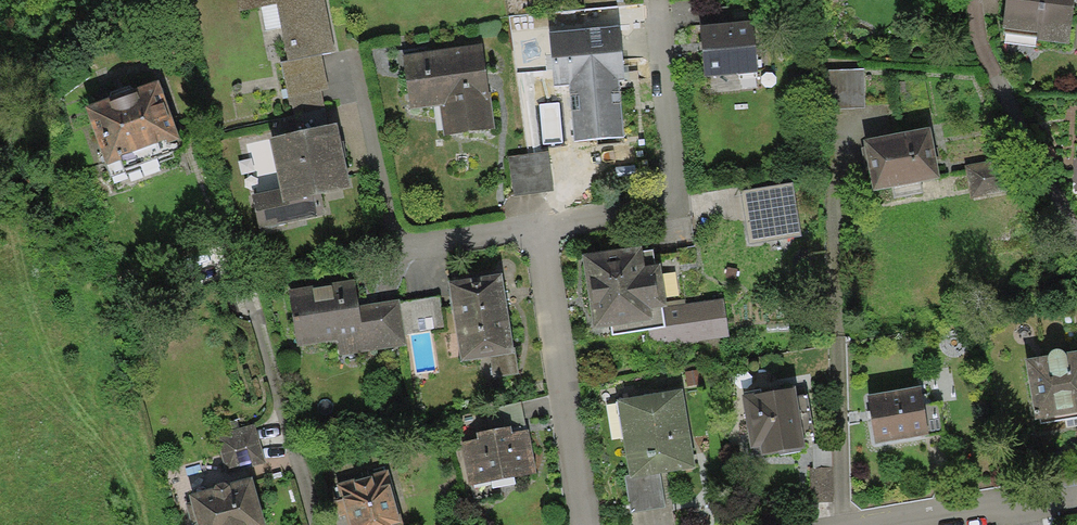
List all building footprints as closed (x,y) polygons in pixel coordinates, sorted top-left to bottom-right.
[(239,11),(277,3),(288,61),(322,54),(336,51),(325,0),(236,0),(239,11)] [(1001,32),(1037,37),(1036,40),(1068,44),(1073,0),(1005,0),(1001,32)] [(754,21),(700,25),(704,77),(758,72),(754,21)] [(620,26),(549,32),(554,86),(569,85),(574,142),(624,137),(619,80),(625,79),(620,26)] [(484,44),(402,55),(409,109),(439,105),(444,136),(495,129),(484,44)] [(288,61),(281,62),(288,97),(321,91),(329,89),(322,54),(288,61)] [(864,69),(823,70),(824,108),(865,107),(864,69)] [(159,80),(84,107),(106,165),(121,159),(120,156),(166,139),(167,142),(180,138),(159,80)] [(328,125),(321,91),(288,97),(295,132),(328,125)] [(295,132),(269,138),(280,188),(252,194),(260,229),(326,214),(321,193),(351,187),(342,147),(337,123),(328,125),(295,132)] [(930,127),(864,140),(873,191),(940,178),(930,127)] [(509,156),(514,196),(554,191),(548,151),(509,156)] [(1012,157),(965,166),(971,197),(1017,189),(1012,157)] [(794,183),(741,192),(750,244),(802,235),(794,183)] [(642,247),(583,256),(594,330),(612,327),(613,335),(649,329),(665,327),(662,308),(667,308),(666,302),(661,265),(656,266),(645,267),(643,252),(642,247)] [(654,250),(643,252),(645,267),(656,266),(654,250)] [(502,274),(449,282),(461,361),(490,356),(493,378),(520,374),(515,346),(513,347),(505,296),(502,274)] [(355,279),(288,289),(297,345),(336,340),(339,356),(406,346),(404,332),(400,302),(399,299),(359,305),(355,279)] [(439,296),(400,302),(404,332),(444,326),(439,296)] [(667,308),(662,308),(665,327),(649,329),(651,347),(729,336),(724,298),(686,303),(686,299),(666,302),(667,308)] [(1025,359),(1035,421),(1076,414),(1076,351),(1065,353),(1064,351),(1063,350),(1061,349),(1060,349),(1059,349),(1057,349),(1056,349),(1055,349),(1053,350),(1052,351),(1050,352),(1049,354),(1049,355),(1025,359)] [(702,370),(685,372),(687,386),(704,383),(702,370)] [(922,386),(867,395),(875,444),(930,435),(922,386)] [(795,387),(742,395),(750,448),(760,447),(762,456),(805,449),(795,387)] [(682,390),(616,401),(629,475),(629,478),(661,473),(695,468),(682,390)] [(486,408),(490,430),(511,427),(526,424),(521,402),(486,408)] [(255,424),(216,436),(227,473),(266,462),(255,424)] [(490,430),(477,433),(478,438),(461,441),(469,485),(537,472),(528,428),(512,431),(511,427),(490,430)] [(833,468),(810,468),(810,503),(833,503),(833,468)] [(337,483),(343,507),(347,524),(401,524),(387,469),(337,483)] [(666,506),(661,473),(629,478),(629,475),(624,476),(630,512),(666,506)] [(189,494),(198,524),(266,524),(253,477),(230,484),(224,481),(217,483),(214,488),(189,494)]
